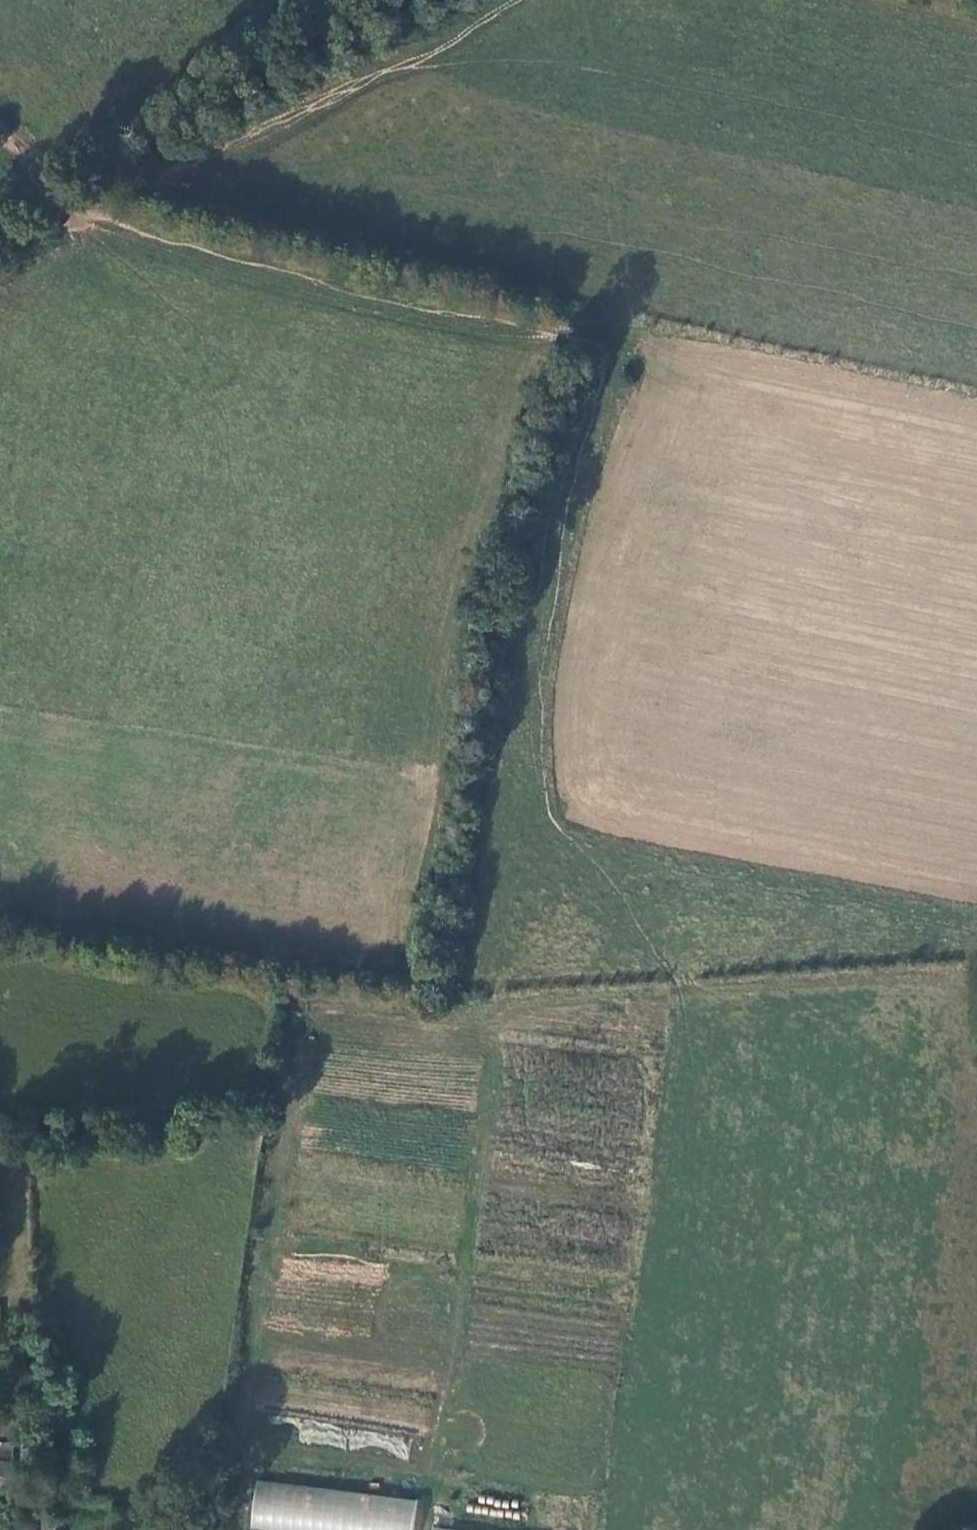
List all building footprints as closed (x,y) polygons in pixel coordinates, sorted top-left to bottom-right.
[(12,1460),(13,1444),(0,1444),(0,1459),(12,1460)] [(12,1462),(0,1462),(0,1492),(12,1492),(12,1462)] [(249,1529),(413,1529),(416,1497),(253,1482),(249,1529)]
